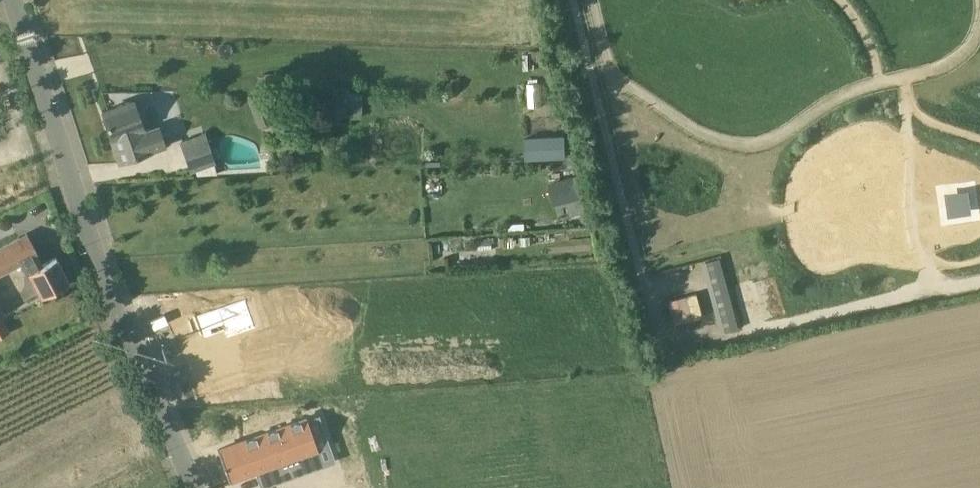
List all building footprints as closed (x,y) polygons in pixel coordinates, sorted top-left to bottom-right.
[(341,88),(321,89),(322,107),(342,106),(341,88)] [(151,150),(165,145),(158,126),(144,131),(134,100),(102,111),(120,162),(151,151),(151,150)] [(205,134),(180,142),(190,171),(215,163),(205,134)] [(565,136),(525,137),(525,158),(566,156),(565,136)] [(562,203),(567,202),(583,198),(577,176),(555,182),(562,203)] [(21,261),(28,275),(30,274),(42,296),(69,282),(56,257),(42,264),(37,253),(38,253),(27,233),(0,247),(0,272),(21,261)] [(195,303),(171,311),(200,393),(247,377),(237,349),(263,340),(249,299),(200,316),(195,303)] [(9,332),(1,317),(4,316),(0,308),(0,337),(9,332)] [(323,414),(220,451),(229,479),(258,469),(265,487),(340,462),(323,414)]
